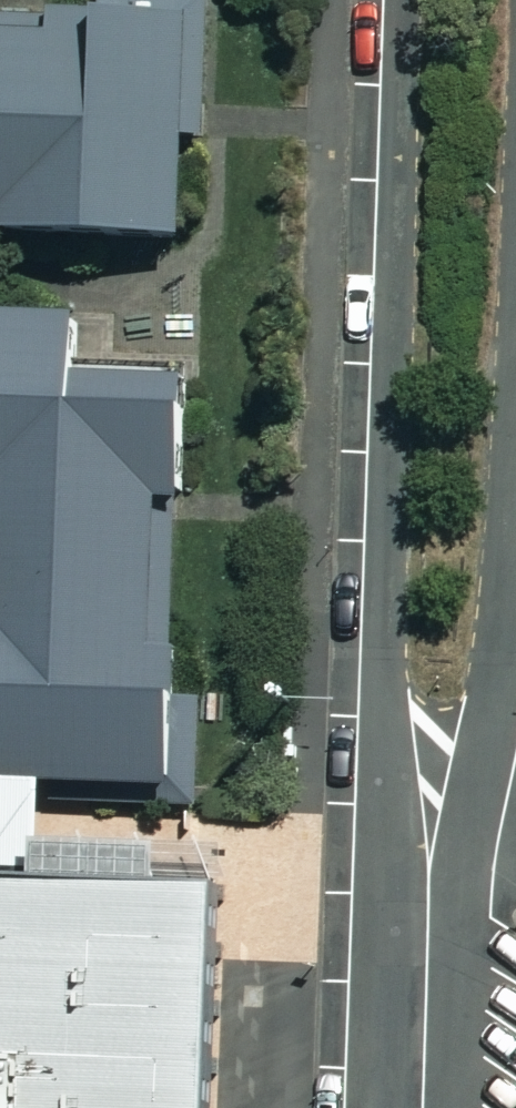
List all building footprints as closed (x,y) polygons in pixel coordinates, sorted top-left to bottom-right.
[(165,236),(168,130),(198,131),(198,126),(202,0),(93,0),(93,7),(0,6),(0,230),(165,236)] [(45,759),(44,795),(58,796),(77,796),(197,799),(197,784),(199,688),(177,687),(179,631),(173,631),(173,618),(176,521),(176,505),(177,486),(186,486),(189,354),(72,351),(74,295),(40,294),(0,293),(0,758),(45,759)] [(218,958),(222,859),(162,858),(163,830),(163,817),(57,814),(44,813),(44,795),(45,759),(0,758),(0,1107),(214,1107),(218,958)]
